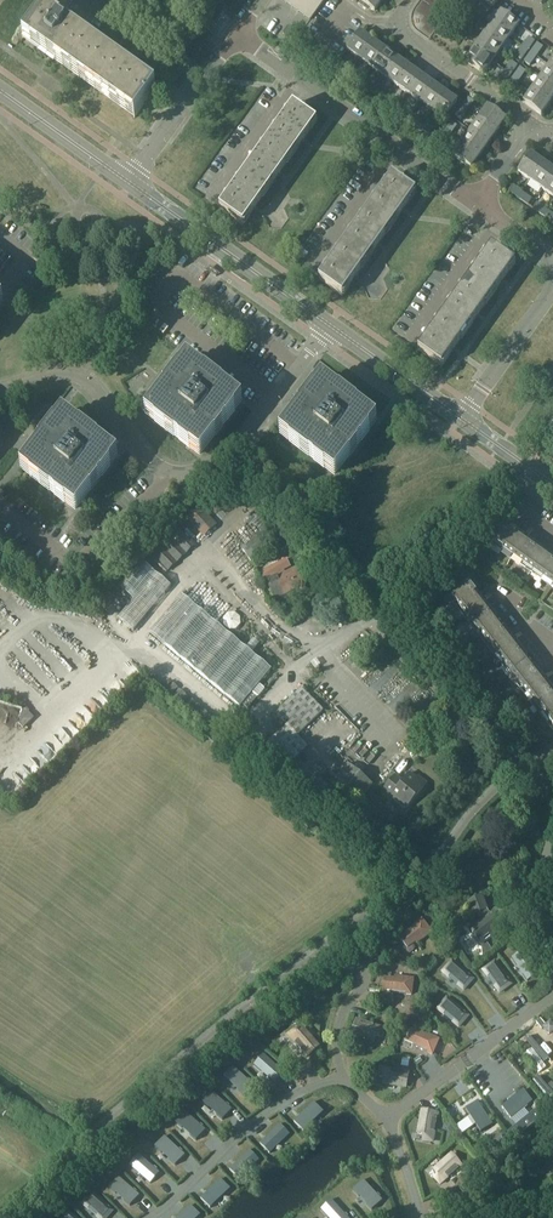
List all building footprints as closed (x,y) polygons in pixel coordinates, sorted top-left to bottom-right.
[(23,38),(24,39),(26,36),(41,47),(52,54),(53,55),(103,91),(136,114),(134,117),(135,118),(145,104),(147,101),(156,88),(155,88),(153,91),(152,90),(81,39),(79,38),(67,29),(69,26),(60,20),(67,11),(71,5),(64,0),(51,0),(45,9),(44,8),(41,13),(23,38)] [(292,7),(298,11),(306,0),(297,0),(292,7)] [(298,11),(304,16),(313,4),(307,0),(306,0),(298,11)] [(313,4),(319,8),(325,0),(315,0),(313,4)] [(361,2),(359,4),(359,5),(366,9),(368,6),(375,12),(383,0),(359,0),(361,2)] [(313,4),(304,16),(310,20),(319,8),(313,4)] [(500,12),(492,24),(510,37),(519,25),(500,12)] [(492,24),(483,36),(501,49),(510,37),(492,24)] [(283,34),(294,42),(300,35),(288,27),(283,34)] [(360,32),(347,50),(360,59),(372,41),(360,32)] [(483,36),(474,48),(492,62),(501,49),(483,36)] [(529,37),(522,46),(528,50),(535,41),(529,37)] [(372,41),(360,59),(372,67),(385,49),(372,41)] [(538,43),(531,52),(536,56),(543,47),(538,43)] [(522,46),(516,55),(521,59),(528,50),(522,46)] [(474,48),(465,61),(484,74),(492,62),(474,48)] [(385,49),(372,67),(384,76),(397,58),(385,49)] [(531,52),(524,62),(530,65),(536,56),(531,52)] [(397,58),(384,76),(396,85),(409,66),(397,58)] [(512,61),(505,70),(511,74),(517,65),(512,61)] [(343,64),(339,69),(348,76),(352,70),(343,64)] [(541,77),(552,86),(552,68),(549,65),(541,77)] [(409,66),(396,85),(408,93),(421,75),(409,66)] [(520,67),(514,77),(519,80),(526,71),(520,67)] [(352,70),(348,76),(357,82),(361,77),(358,74),(352,70)] [(505,70),(498,80),(504,83),(504,84),(511,74),(505,70)] [(421,75),(408,93),(420,102),(433,84),(421,75)] [(514,77),(507,86),(513,90),(519,80),(514,77)] [(532,90),(550,103),(552,99),(552,86),(541,77),(532,90)] [(367,81),(363,86),(372,93),(376,87),(367,81)] [(433,84),(420,102),(432,111),(445,92),(433,84)] [(376,87),(372,93),(381,99),(385,94),(376,87)] [(532,90),(523,102),(542,115),(550,103),(532,90)] [(445,92),(432,111),(444,119),(447,115),(450,117),(451,117),(455,111),(455,110),(452,108),(457,101),(445,92)] [(391,98),(387,103),(396,110),(400,104),(391,98)] [(469,98),(462,107),(468,111),(474,102),(469,98)] [(400,104),(396,110),(405,116),(409,111),(400,104)] [(293,106),(269,139),(292,156),(303,141),(306,137),(316,122),(316,123),(317,122),(293,105),(292,106),(293,106)] [(488,106),(479,119),(497,132),(506,119),(488,106)] [(462,107),(456,116),(461,120),(468,111),(462,107)] [(415,115),(411,120),(420,127),(424,122),(415,115)] [(479,119),(470,131),(489,144),(497,132),(479,119)] [(424,122),(420,127),(429,133),(433,128),(424,122)] [(452,122),(445,131),(450,135),(457,126),(452,122)] [(445,131),(438,140),(439,141),(444,144),(450,135),(445,131)] [(470,131),(462,143),(480,156),(489,144),(470,131)] [(269,139),(244,174),(268,190),(278,175),(281,171),(292,156),(269,139)] [(462,143),(453,155),(466,165),(471,168),(480,156),(462,143)] [(531,154),(518,172),(531,181),(544,163),(531,154)] [(531,181),(543,190),(552,175),(552,169),(544,163),(531,181)] [(220,207),(220,208),(243,225),(244,224),(247,220),(254,209),(257,205),(268,190),(244,174),(220,207)] [(386,185),(368,210),(391,227),(402,212),(405,208),(415,193),(416,192),(392,175),(392,176),(392,177),(386,185)] [(543,190),(552,197),(552,175),(543,190)] [(514,186),(510,191),(513,194),(519,198),(523,192),(514,186)] [(523,192),(519,198),(528,204),(532,198),(523,192)] [(537,202),(534,208),(543,215),(547,209),(537,202)] [(543,215),(552,221),(552,220),(552,213),(547,209),(543,215)] [(368,210),(344,244),(367,261),(378,246),(381,242),(391,227),(368,210)] [(320,278),(319,279),(343,296),(343,295),(353,280),(356,276),(367,261),(344,244),(323,273),(320,278)] [(491,247),(467,281),(491,298),(501,283),(504,278),(514,264),(515,264),(515,263),(492,246),(491,247)] [(467,281),(443,315),(466,332),(477,317),(480,312),(491,298),(467,281)] [(419,349),(418,350),(442,366),(443,365),(442,365),(453,351),(456,347),(466,332),(443,315),(429,335),(419,349)] [(188,361),(148,414),(188,444),(200,454),(240,401),(188,361)] [(301,409),(282,434),(322,464),(334,473),(374,421),(322,381),(307,401),(301,409)] [(42,444),(23,469),(63,499),(75,508),(115,456),(63,416),(48,436),(51,438),(45,446),(42,443),(42,444)] [(198,508),(187,518),(204,536),(215,525),(198,508)] [(493,542),(494,543),(533,571),(546,553),(540,549),(542,547),(534,542),(528,538),(526,536),(521,532),(513,527),(512,529),(505,524),(493,542)] [(522,530),(521,532),(526,536),(531,530),(525,526),(522,530)] [(177,528),(149,554),(166,571),(180,558),(193,546),(177,528)] [(533,531),(528,538),(534,542),(535,540),(539,535),(533,531)] [(280,535),(275,538),(282,551),(287,548),(280,535)] [(255,538),(241,549),(250,561),(264,551),(255,538)] [(533,571),(552,585),(552,556),(552,557),(546,553),(533,571)] [(286,559),(260,573),(261,574),(264,580),(265,582),(291,568),(286,559)] [(133,600),(117,620),(132,632),(171,585),(141,561),(118,587),(133,600)] [(294,568),(267,583),(275,600),(303,585),(294,568)] [(455,592),(451,595),(481,635),(499,622),(494,616),(496,615),(490,607),(486,602),(484,600),(480,594),(474,586),(472,588),(468,582),(463,585),(455,592)] [(486,589),(480,594),(484,600),(491,595),(486,589)] [(181,594),(150,632),(165,644),(240,707),(271,669),(196,606),(181,594)] [(492,597),(486,602),(490,607),(493,605),(497,602),(492,597)] [(292,608),(283,617),(289,622),(297,614),(292,608)] [(240,617),(235,612),(228,613),(223,618),(224,625),(229,630),(236,629),(241,624),(240,617)] [(499,622),(481,635),(513,676),(531,663),(525,655),(527,654),(521,646),(516,641),(515,639),(511,633),(505,626),(503,627),(499,622)] [(517,628),(511,633),(515,639),(521,634),(517,628)] [(523,636),(516,641),(521,646),(523,644),(527,641),(523,636)] [(513,676),(542,713),(552,704),(552,688),(551,686),(547,680),(546,678),(541,672),(538,669),(537,670),(531,663),(513,676)] [(543,671),(541,672),(546,678),(552,673),(547,668),(543,671)] [(286,725),(265,746),(287,768),(309,747),(298,736),(324,711),(302,688),(276,714),(286,725)] [(542,713),(552,727),(552,704),(542,713)] [(348,764),(332,783),(357,803),(372,784),(348,764)] [(395,775),(383,790),(406,809),(426,785),(410,773),(403,781),(395,775)] [(361,811),(356,817),(361,822),(366,816),(361,811)] [(490,915),(486,909),(487,909),(482,895),(468,900),(473,914),(479,911),(484,919),(470,929),(481,944),(509,925),(499,909),(490,915)] [(409,932),(411,934),(402,940),(409,949),(415,944),(417,946),(433,933),(424,921),(409,932)] [(524,950),(512,958),(517,965),(518,964),(524,973),(523,974),(528,981),(540,973),(524,950)] [(474,980),(453,962),(443,973),(450,978),(451,977),(459,984),(458,986),(464,991),(474,980)] [(513,985),(497,962),(485,971),(490,978),(491,977),(497,986),(496,986),(501,993),(513,985)] [(382,991),(390,992),(390,995),(410,997),(412,981),(394,980),(393,982),(383,981),(382,991)] [(469,1017),(448,999),(439,1010),(445,1016),(446,1014),(454,1022),(453,1023),(460,1028),(469,1017)] [(386,1027),(357,1019),(352,1033),(375,1040),(376,1034),(383,1036),(386,1027)] [(539,1023),(543,1027),(545,1025),(551,1032),(552,1030),(552,1020),(552,1019),(547,1023),(544,1019),(539,1023)] [(318,1048),(310,1038),(311,1037),(303,1029),(299,1033),(295,1029),(288,1035),(308,1057),(318,1048)] [(413,1046),(432,1054),(439,1040),(422,1032),(421,1035),(411,1030),(407,1040),(414,1043),(413,1046)] [(285,1073),(264,1054),(254,1065),(260,1070),(261,1069),(269,1076),(268,1077),(275,1083),(285,1073)] [(283,1065),(288,1060),(283,1055),(278,1060),(283,1065)] [(419,1056),(414,1060),(418,1065),(423,1062),(419,1056)] [(410,1058),(403,1057),(401,1066),(408,1067),(410,1058)] [(254,1085),(233,1066),(224,1077),(230,1083),(231,1082),(239,1089),(238,1090),(244,1096),(254,1085)] [(528,1075),(533,1070),(529,1066),(524,1071),(528,1075)] [(384,1077),(383,1083),(394,1085),(394,1084),(406,1086),(409,1072),(381,1067),(379,1076),(384,1077)] [(534,1081),(551,1100),(552,1098),(552,1091),(540,1076),(534,1081)] [(524,1090),(502,1107),(511,1118),(533,1101),(524,1090)] [(232,1110),(212,1091),(202,1102),(208,1107),(209,1106),(217,1114),(216,1115),(223,1120),(232,1110)] [(466,1109),(481,1132),(493,1124),(478,1101),(466,1109)] [(324,1112),(314,1102),(294,1121),(304,1131),(310,1126),(309,1124),(317,1117),(318,1118),(324,1112)] [(514,1140),(547,1113),(540,1105),(507,1132),(514,1140)] [(420,1122),(418,1133),(424,1134),(423,1139),(433,1141),(438,1113),(424,1110),(422,1123),(420,1122)] [(206,1130),(185,1111),(176,1122),(182,1128),(183,1127),(191,1134),(190,1135),(196,1141),(206,1130)] [(450,1122),(445,1125),(450,1133),(455,1130),(450,1122)] [(290,1134),(280,1124),(260,1143),(270,1153),(276,1148),(275,1147),(283,1139),(284,1140),(290,1134)] [(508,1144),(511,1142),(504,1131),(501,1134),(508,1144)] [(185,1155),(165,1136),(155,1147),(161,1152),(162,1151),(170,1159),(169,1160),(176,1166),(185,1155)] [(260,1160),(250,1150),(230,1169),(240,1179),(246,1173),(245,1172),(253,1165),(254,1166),(260,1160)] [(552,1174),(552,1152),(543,1158),(552,1174)] [(160,1173),(139,1154),(130,1165),(136,1171),(137,1170),(145,1177),(144,1178),(150,1183),(160,1173)] [(443,1163),(443,1162),(434,1169),(438,1174),(435,1177),(441,1184),(463,1165),(453,1154),(443,1163)] [(140,1195),(119,1177),(109,1188),(116,1193),(117,1192),(125,1199),(124,1200),(130,1206),(140,1195)] [(220,1180),(202,1198),(212,1209),(229,1191),(220,1180)] [(382,1200),(364,1180),(354,1190),(359,1196),(360,1195),(368,1203),(367,1204),(372,1210),(382,1200)] [(467,1182),(461,1187),(464,1190),(470,1186),(467,1182)] [(92,1192),(83,1203),(89,1209),(90,1208),(98,1215),(97,1216),(99,1217),(107,1217),(113,1211),(92,1192)] [(332,1200),(321,1210),(327,1216),(328,1215),(331,1217),(349,1217),(332,1200)] [(191,1205),(177,1217),(198,1217),(201,1216),(191,1205)]
